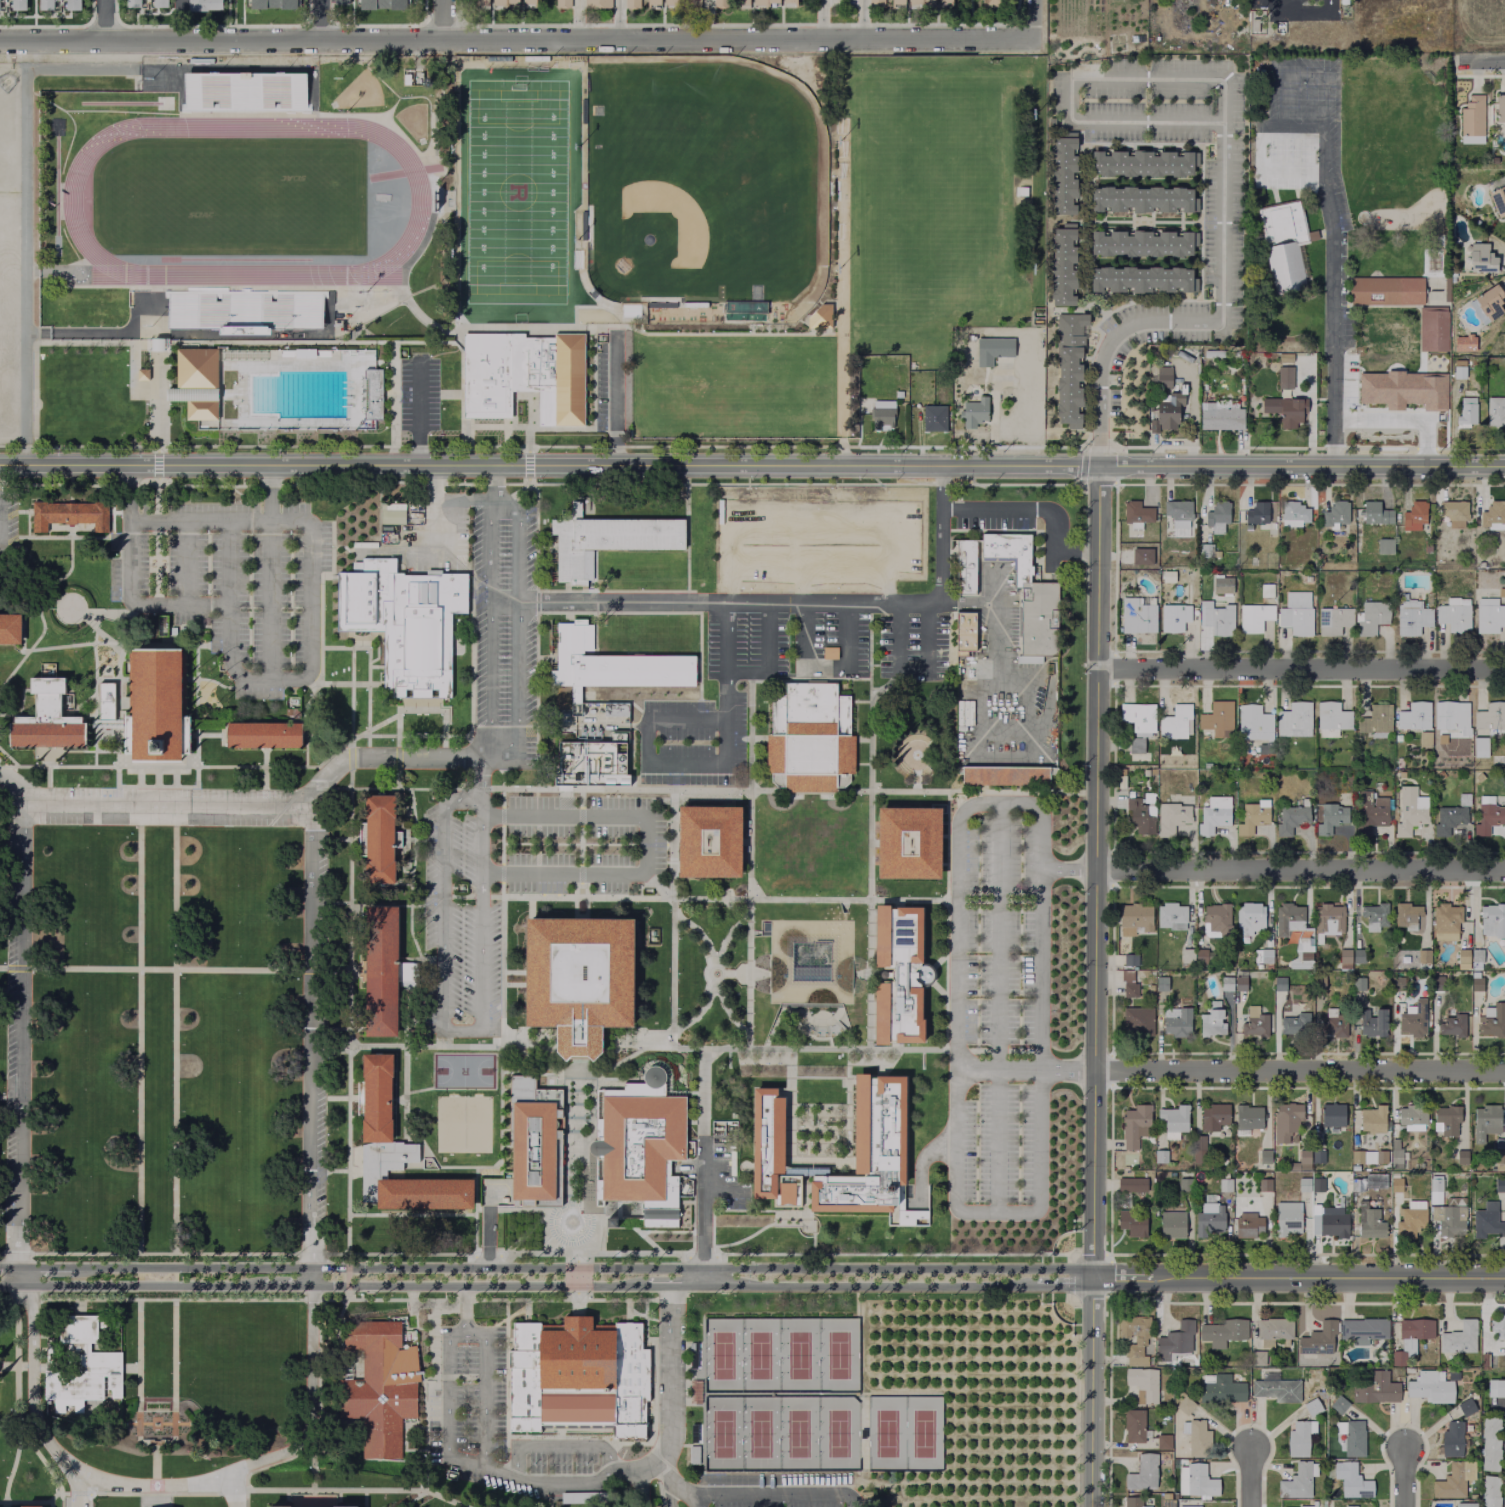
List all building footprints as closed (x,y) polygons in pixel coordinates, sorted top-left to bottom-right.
[(9,9),(9,0),(23,0),(23,9),(9,9)] [(35,9),(35,0),(50,0),(50,10),(35,9)] [(64,10),(64,0),(78,0),(78,10),(64,10)] [(125,8),(140,8),(140,0),(125,0),(125,8)] [(152,8),(168,8),(168,0),(152,0),(152,8)] [(185,9),(185,0),(219,0),(218,9),(185,9)] [(250,9),(295,10),(295,0),(250,0),(250,9)] [(405,0),(359,0),(359,10),(405,11),(405,0)] [(473,11),(473,0),(533,0),(533,12),(519,12),(520,4),(516,4),(516,10),(505,10),(505,12),(490,12),(490,9),(488,9),(488,5),(486,5),(486,11),(473,11)] [(556,10),(556,0),(569,0),(569,10),(556,10)] [(583,10),(583,0),(611,0),(611,11),(583,10)] [(624,12),(624,0),(639,0),(639,12),(624,12)] [(645,10),(645,0),(674,0),(674,10),(662,10),(662,5),(659,5),(659,10),(645,10)] [(728,0),(713,0),(713,9),(728,8),(728,0)] [(735,9),(751,9),(781,9),(781,8),(797,8),(797,0),(735,0),(735,9)] [(1006,8),(1006,0),(981,0),(981,8),(1006,8)] [(1264,10),(1264,22),(1263,35),(1247,34),(1247,10),(1264,10)] [(306,74),(183,73),(182,111),(305,112),(306,74)] [(1492,92),(1504,92),(1504,117),(1491,117),(1492,92)] [(1482,94),(1482,141),(1458,141),(1458,106),(1462,106),(1462,100),(1467,100),(1467,94),(1482,94)] [(1079,132),(1078,213),(1053,213),(1054,132),(1079,132)] [(1194,151),(1193,175),(1092,174),(1092,150),(1194,151)] [(1486,192),(1504,183),(1504,218),(1503,214),(1496,217),(1486,192)] [(1194,185),(1193,211),(1092,210),(1093,184),(1194,185)] [(1299,199),(1308,243),(1296,245),(1295,241),(1263,248),(1255,208),(1299,199)] [(1078,224),(1077,305),(1053,304),(1053,224),(1078,224)] [(1193,228),(1193,255),(1092,254),(1092,228),(1193,228)] [(1295,241),(1296,245),(1305,288),(1274,295),(1263,248),(1295,241)] [(1494,255),(1494,271),(1467,270),(1467,242),(1486,242),(1486,251),(1489,251),(1489,255),(1494,255)] [(1193,265),(1192,291),(1092,290),(1092,265),(1193,265)] [(1423,277),(1422,303),(1349,302),(1349,276),(1423,277)] [(1501,311),(1487,321),(1469,296),(1490,281),(1501,296),(1496,299),(1495,303),(1501,311)] [(322,292),(227,292),(227,289),(166,289),(166,329),(322,328),(322,292)] [(831,304),(830,329),(806,329),(806,318),(813,310),(821,304),(831,304)] [(1446,305),(1445,350),(1417,349),(1418,305),(1446,305)] [(1084,314),(1083,421),(1057,421),(1058,313),(1084,314)] [(464,334),(463,419),(509,419),(510,391),(510,334),(464,334)] [(510,334),(510,391),(537,391),(537,426),(584,426),(584,334),(510,334)] [(1013,338),(1013,355),(990,355),(990,366),(975,366),(975,337),(1013,338)] [(175,349),(175,388),(217,388),(217,350),(217,349),(175,349)] [(1291,353),(1291,361),(1278,361),(1278,353),(1291,353)] [(1464,365),(1463,377),(1451,377),(1451,365),(1464,365)] [(1291,366),(1291,388),(1276,387),(1276,366),(1291,366)] [(1169,386),(1155,386),(1155,367),(1169,367),(1169,386)] [(136,369),(136,381),(148,381),(148,369),(136,369)] [(363,369),(363,380),(366,380),(366,410),(363,410),(363,421),(381,421),(382,369),(363,369)] [(1445,373),(1445,408),(1424,408),(1423,402),(1403,403),(1403,410),(1385,409),(1385,403),(1359,402),(1359,372),(1445,373)] [(1184,384),(1183,406),(1175,406),(1174,422),(1171,422),(1171,427),(1155,427),(1155,422),(1151,422),(1152,400),(1165,400),(1165,391),(1175,391),(1175,384),(1184,384)] [(165,388),(175,388),(217,388),(217,401),(185,401),(165,401),(165,388)] [(985,396),(985,422),(972,422),(972,427),(957,427),(958,401),(975,401),(975,396),(985,396)] [(1474,396),(1474,422),(1459,422),(1459,396),(1474,396)] [(1305,398),(1305,411),(1299,411),(1298,430),(1250,429),(1250,417),(1277,417),(1277,410),(1259,410),(1259,397),(1305,398)] [(1486,397),(1504,397),(1504,425),(1485,424),(1486,397)] [(892,400),(892,425),(885,425),(885,429),(869,429),(869,413),(856,413),(856,399),(892,400)] [(1242,407),(1241,429),(1197,428),(1197,400),(1212,401),(1212,407),(1242,407)] [(185,401),(185,420),(217,420),(217,401),(185,401)] [(942,404),(942,429),(920,429),(920,404),(942,404)] [(1154,507),(1154,521),(1124,521),(1124,499),(1141,499),(1141,506),(1154,507)] [(1426,504),(1426,522),(1417,522),(1417,529),(1408,529),(1408,534),(1402,534),(1402,525),(1399,525),(1399,511),(1405,511),(1405,506),(1407,506),(1407,499),(1420,500),(1424,501),(1424,504),(1426,504)] [(1464,500),(1464,520),(1460,520),(1460,527),(1446,527),(1446,519),(1437,519),(1437,499),(1464,500)] [(1503,529),(1476,529),(1476,511),(1483,510),(1483,504),(1487,504),(1487,499),(1503,499),(1503,529)] [(1192,500),(1192,520),(1170,520),(1170,515),(1164,515),(1164,500),(1192,500)] [(1231,500),(1231,526),(1205,525),(1205,511),(1212,511),(1212,500),(1231,500)] [(1265,500),(1265,529),(1255,528),(1255,522),(1241,522),(1241,508),(1249,508),(1249,500),(1265,500)] [(1300,504),(1300,507),(1306,507),(1306,521),(1278,521),(1278,500),(1294,501),(1294,504),(1300,504)] [(1345,500),(1345,522),(1329,522),(1329,525),(1318,525),(1318,510),(1326,510),(1326,505),(1329,505),(1329,500),(1345,500)] [(1391,509),(1390,523),(1357,523),(1357,500),(1377,500),(1377,509),(1391,509)] [(549,520),(549,535),(556,534),(556,581),(591,581),(591,549),(684,549),(684,519),(580,520),(580,501),(570,501),(570,520),(549,520)] [(32,502),(32,532),(46,533),(46,523),(69,523),(93,523),(93,533),(108,533),(108,502),(70,502),(32,502)] [(381,525),(404,525),(404,504),(380,504),(381,525)] [(1029,536),(1029,584),(1057,584),(1056,657),(1019,657),(1020,589),(1014,589),(1014,559),(975,559),(974,596),(955,596),(956,541),(980,542),(980,535),(1029,536)] [(1390,538),(1390,553),(1361,553),(1361,538),(1390,538)] [(1155,541),(1155,562),(1120,562),(1120,541),(1155,541)] [(1220,550),(1220,558),(1199,558),(1199,543),(1214,543),(1213,550),(1220,550)] [(335,571),(335,631),(382,631),(382,625),(380,625),(380,601),(391,601),(391,573),(394,573),(395,558),(360,557),(360,562),(350,562),(350,571),(335,571)] [(394,573),(466,573),(466,613),(450,613),(450,697),(390,697),(390,688),(382,688),(382,631),(382,625),(380,625),(380,601),(391,601),(391,573),(394,573)] [(1230,577),(1231,593),(1229,596),(1219,596),(1219,592),(1210,592),(1211,573),(1219,574),(1219,577),(1230,577)] [(1271,583),(1271,597),(1258,597),(1258,583),(1271,583)] [(1504,588),(1504,596),(1497,596),(1497,587),(1504,588)] [(1308,594),(1308,608),(1310,608),(1309,635),(1287,635),(1287,625),(1277,625),(1277,607),(1287,607),(1287,594),(1308,594)] [(1153,604),(1152,632),(1119,631),(1119,596),(1140,597),(1139,604),(1153,604)] [(1467,598),(1467,631),(1444,631),(1444,622),(1434,622),(1435,605),(1444,605),(1444,597),(1467,598)] [(1495,605),(1504,605),(1504,620),(1496,620),(1496,632),(1473,632),(1474,604),(1475,597),(1495,597),(1495,605)] [(1208,607),(1221,607),(1221,603),(1230,603),(1230,635),(1206,635),(1206,625),(1198,625),(1198,600),(1208,600),(1208,607)] [(1387,601),(1387,623),(1374,623),(1373,636),(1354,635),(1354,611),(1360,612),(1360,601),(1387,601)] [(1351,608),(1351,625),(1338,625),(1338,634),(1316,634),(1317,602),(1321,602),(1321,607),(1351,608)] [(1193,603),(1193,621),(1180,621),(1180,631),(1159,631),(1159,603),(1193,603)] [(1272,604),(1272,620),(1259,620),(1259,632),(1237,632),(1237,604),(1272,604)] [(1430,608),(1430,625),(1416,625),(1416,636),(1395,635),(1395,607),(1430,608)] [(975,614),(974,652),(955,652),(955,614),(975,614)] [(20,645),(0,645),(0,615),(21,615),(20,645)] [(592,622),(556,622),(556,671),(550,671),(550,686),(570,685),(570,703),(580,703),(580,686),(695,686),(695,654),(592,655),(592,622)] [(181,648),(181,716),(189,716),(189,754),(181,754),(181,760),(131,760),(131,754),(123,754),(123,716),(131,716),(131,648),(181,648)] [(836,648),(836,660),(822,660),(822,648),(836,648)] [(29,678),(29,694),(34,694),(34,717),(13,717),(13,723),(8,723),(8,748),(47,748),(86,748),(86,723),(81,723),(81,717),(60,717),(60,694),(65,694),(65,678),(29,678)] [(97,683),(113,683),(113,721),(97,721),(97,683)] [(770,788),(848,788),(849,696),(835,696),(835,685),(784,684),(783,696),(770,696),(770,788)] [(956,731),(965,732),(965,726),(972,726),(973,702),(957,701),(956,731)] [(1232,701),(1232,735),(1213,735),(1213,729),(1197,729),(1197,714),(1210,714),(1210,701),(1232,701)] [(1313,701),(1312,736),(1279,736),(1279,710),(1291,710),(1291,701),(1313,701)] [(1349,711),(1349,737),(1315,737),(1315,701),(1337,701),(1337,711),(1349,711)] [(1428,701),(1428,728),(1394,728),(1394,710),(1406,711),(1406,701),(1428,701)] [(1504,701),(1504,728),(1497,728),(1497,738),(1487,738),(1487,757),(1470,757),(1470,736),(1484,736),(1484,727),(1471,727),(1471,711),(1483,711),(1483,701),(1504,701)] [(1469,712),(1470,736),(1460,735),(1460,730),(1435,729),(1435,702),(1457,703),(1457,712),(1469,712)] [(627,703),(603,703),(604,718),(627,717),(627,703)] [(1151,703),(1151,732),(1129,732),(1129,721),(1117,721),(1117,703),(1151,703)] [(1389,703),(1389,732),(1386,732),(1386,737),(1366,737),(1367,732),(1354,732),(1354,717),(1366,717),(1366,703),(1389,703)] [(1193,704),(1192,718),(1187,718),(1187,739),(1159,738),(1160,716),(1173,716),(1173,704),(1193,704)] [(1274,713),(1273,732),(1238,731),(1239,704),(1261,704),(1261,713),(1274,713)] [(227,723),(227,735),(227,749),(265,749),(301,749),(301,736),(301,723),(227,723)] [(1430,745),(1418,745),(1417,731),(1429,731),(1430,745)] [(1142,738),(1142,753),(1126,753),(1126,737),(1142,738)] [(629,786),(553,786),(553,774),(557,774),(557,742),(625,742),(625,774),(629,774),(629,786)] [(1270,742),(1271,753),(1254,753),(1254,745),(1263,746),(1264,742),(1270,742)] [(1251,744),(1251,753),(1238,753),(1238,743),(1251,744)] [(1048,770),(1048,775),(1048,786),(961,786),(961,775),(961,769),(1048,770)] [(1445,777),(1439,781),(1434,775),(1441,770),(1445,777)] [(1484,778),(1478,783),(1473,777),(1480,772),(1484,778)] [(1126,774),(1126,790),(1118,790),(1118,774),(1126,774)] [(1386,807),(1385,825),(1368,825),(1368,835),(1356,835),(1356,790),(1368,790),(1368,806),(1386,807)] [(1153,792),(1153,803),(1143,803),(1144,792),(1153,792)] [(1469,794),(1469,806),(1458,805),(1458,793),(1469,794)] [(1425,796),(1424,823),(1417,822),(1417,826),(1408,826),(1408,836),(1396,836),(1396,794),(1413,794),(1413,796),(1425,796)] [(394,884),(363,884),(364,856),(358,856),(358,838),(358,823),(363,823),(363,795),(395,796),(394,832),(401,832),(400,848),(395,848),(394,884)] [(1485,795),(1485,803),(1491,803),(1491,807),(1503,807),(1503,824),(1487,824),(1487,835),(1471,835),(1471,823),(1477,823),(1476,795),(1485,795)] [(1232,796),(1231,825),(1215,825),(1215,836),(1199,836),(1199,823),(1202,823),(1202,806),(1209,807),(1209,796),(1232,796)] [(1151,815),(1151,834),(1133,833),(1133,828),(1126,828),(1126,809),(1123,809),(1124,797),(1139,797),(1139,805),(1146,805),(1146,815),(1151,815)] [(1270,797),(1270,824),(1254,824),(1254,836),(1237,836),(1237,823),(1242,823),(1242,802),(1262,802),(1262,797),(1270,797)] [(1305,798),(1305,823),(1290,823),(1290,836),(1277,836),(1278,806),(1295,806),(1296,798),(1305,798)] [(1192,805),(1192,825),(1175,824),(1175,837),(1159,837),(1159,802),(1180,802),(1180,805),(1192,805)] [(1351,806),(1351,824),(1328,824),(1329,834),(1316,834),(1316,805),(1351,806)] [(678,806),(741,807),(740,878),(678,877),(678,806)] [(1464,807),(1463,824),(1451,824),(1451,835),(1435,835),(1435,807),(1464,807)] [(877,808),(940,808),(940,879),(876,878),(877,808)] [(1257,902),(1257,907),(1264,907),(1264,926),(1254,926),(1254,931),(1249,931),(1249,936),(1237,935),(1237,926),(1234,926),(1234,906),(1238,906),(1238,902),(1257,902)] [(922,904),(921,963),(925,964),(929,965),(932,967),(934,972),(934,975),(933,980),(930,983),(926,985),(921,986),(921,1018),(923,1018),(923,1043),(874,1044),(874,903),(922,904)] [(1177,903),(1177,906),(1187,906),(1187,930),(1170,930),(1170,927),(1157,927),(1157,907),(1163,907),(1163,903),(1177,903)] [(1385,903),(1385,926),(1376,926),(1376,931),(1364,931),(1364,914),(1358,914),(1358,906),(1375,906),(1375,903),(1385,903)] [(1419,906),(1419,920),(1414,920),(1414,930),(1403,929),(1403,925),(1392,925),(1392,903),(1406,903),(1406,906),(1419,906)] [(1459,906),(1459,922),(1456,922),(1455,940),(1431,940),(1431,906),(1435,907),(1435,903),(1445,903),(1445,906),(1459,906)] [(1503,903),(1503,937),(1492,937),(1492,935),(1477,935),(1477,906),(1493,906),(1493,903),(1503,903)] [(1153,905),(1153,934),(1142,934),(1142,928),(1135,927),(1135,935),(1119,935),(1119,904),(1153,905)] [(1226,905),(1227,935),(1216,935),(1216,923),(1199,923),(1199,905),(1226,905)] [(1340,906),(1340,933),(1313,933),(1313,905),(1340,906)] [(1302,907),(1302,923),(1286,922),(1285,937),(1273,937),(1273,906),(1302,907)] [(365,907),(397,907),(397,963),(412,963),(412,982),(397,982),(397,1037),(365,1037),(365,968),(365,907)] [(525,918),(634,919),(633,1027),(602,1028),(602,1052),(591,1062),(586,1056),(570,1056),(566,1061),(556,1051),(556,1026),(525,1026),(525,918)] [(851,921),(851,1004),(768,1004),(768,920),(851,921)] [(1192,948),(1192,963),(1178,963),(1178,948),(1192,948)] [(1480,948),(1480,952),(1485,952),(1485,960),(1481,961),(1478,962),(1478,968),(1470,968),(1469,949),(1480,948)] [(1467,950),(1467,968),(1455,968),(1456,949),(1467,950)] [(1270,950),(1270,963),(1252,963),(1252,950),(1270,950)] [(1310,950),(1309,963),(1297,963),(1297,950),(1310,950)] [(1349,950),(1350,963),(1336,963),(1336,950),(1349,950)] [(1364,950),(1364,963),(1352,963),(1352,950),(1364,950)] [(1428,950),(1427,964),(1416,963),(1416,950),(1428,950)] [(1135,954),(1135,965),(1120,965),(1120,954),(1135,954)] [(1230,976),(1230,990),(1217,990),(1217,976),(1230,976)] [(1364,990),(1353,990),(1352,977),(1363,976),(1364,990)] [(1441,976),(1441,991),(1432,991),(1432,976),(1441,976)] [(1168,977),(1168,991),(1155,991),(1155,977),(1168,977)] [(1244,978),(1245,990),(1233,990),(1233,978),(1244,978)] [(1284,978),(1285,990),(1274,990),(1274,978),(1284,978)] [(1402,978),(1402,990),(1390,990),(1391,978),(1402,978)] [(1481,990),(1470,990),(1470,978),(1481,978),(1481,990)] [(1134,983),(1134,997),(1120,997),(1120,983),(1134,983)] [(1423,999),(1423,1033),(1395,1033),(1396,1013),(1412,1013),(1412,999),(1423,999)] [(1502,1002),(1502,1036),(1480,1036),(1481,1007),(1491,1007),(1491,1002),(1502,1002)] [(1189,1007),(1189,1037),(1161,1036),(1161,1017),(1176,1017),(1176,1007),(1189,1007)] [(1149,1008),(1149,1036),(1121,1035),(1121,1008),(1149,1008)] [(1218,1008),(1218,1015),(1224,1015),(1224,1032),(1197,1032),(1197,1014),(1202,1014),(1202,1009),(1218,1008)] [(1345,1017),(1345,1037),(1322,1037),(1322,1008),(1332,1008),(1332,1017),(1345,1017)] [(1386,1010),(1386,1034),(1358,1034),(1358,1010),(1386,1010)] [(1305,1013),(1305,1034),(1277,1033),(1278,1018),(1295,1018),(1295,1013),(1305,1013)] [(1463,1040),(1436,1040),(1437,1017),(1450,1017),(1450,1014),(1462,1013),(1463,1040)] [(1265,1014),(1265,1037),(1253,1036),(1253,1034),(1238,1034),(1238,1022),(1243,1022),(1243,1017),(1255,1017),(1255,1014),(1265,1014)] [(361,1054),(361,1081),(356,1081),(356,1098),(356,1116),(361,1116),(361,1172),(361,1202),(377,1202),(377,1209),(473,1209),(473,1179),(385,1179),(385,1170),(401,1170),(401,1163),(418,1163),(418,1144),(401,1144),(401,1142),(392,1142),(392,1054),(361,1054)] [(601,1097),(601,1140),(596,1140),(591,1141),(588,1145),(587,1151),(590,1155),(595,1156),(601,1156),(600,1200),(642,1201),(641,1218),(606,1218),(606,1229),(677,1228),(677,1176),(669,1176),(669,1160),(684,1160),(685,1097),(684,1091),(670,1091),(670,1075),(668,1069),(666,1066),(660,1062),(654,1061),(649,1061),(642,1064),(639,1069),(637,1073),(636,1077),(636,1083),(622,1083),(622,1090),(601,1090),(601,1097)] [(854,1073),(853,1175),(810,1175),(809,1211),(903,1212),(904,1073),(854,1073)] [(511,1200),(554,1201),(554,1103),(561,1103),(561,1090),(534,1090),(534,1076),(509,1076),(509,1103),(512,1103),(511,1200)] [(751,1087),(752,1198),(772,1198),(772,1207),(800,1207),(799,1175),(783,1175),(783,1087),(751,1087)] [(1226,1105),(1226,1121),(1212,1121),(1212,1134),(1200,1134),(1200,1107),(1205,1107),(1205,1104),(1226,1105)] [(1301,1104),(1301,1144),(1273,1144),(1274,1104),(1301,1104)] [(1350,1104),(1350,1126),(1343,1126),(1343,1134),(1326,1134),(1326,1127),(1319,1127),(1319,1104),(1350,1104)] [(1148,1105),(1148,1150),(1119,1150),(1119,1110),(1130,1110),(1130,1105),(1148,1105)] [(1185,1106),(1185,1131),(1175,1131),(1175,1140),(1162,1140),(1162,1119),(1154,1119),(1154,1109),(1173,1109),(1173,1105),(1185,1106)] [(1384,1105),(1383,1131),(1358,1131),(1358,1109),(1373,1109),(1373,1105),(1384,1105)] [(1425,1105),(1425,1124),(1422,1124),(1422,1130),(1403,1129),(1403,1125),(1396,1125),(1396,1108),(1403,1108),(1403,1105),(1425,1105)] [(1497,1105),(1496,1133),(1494,1133),(1494,1140),(1471,1140),(1471,1109),(1480,1109),(1480,1105),(1497,1105)] [(1460,1106),(1460,1122),(1456,1122),(1456,1136),(1439,1136),(1439,1131),(1432,1131),(1432,1108),(1445,1108),(1460,1106)] [(1261,1108),(1261,1129),(1246,1129),(1246,1136),(1232,1136),(1232,1107),(1261,1108)] [(1193,1163),(1205,1164),(1205,1136),(1193,1136),(1193,1163)] [(1404,1153),(1403,1164),(1393,1164),(1393,1141),(1401,1141),(1401,1152),(1404,1153)] [(1309,1150),(1309,1170),(1284,1170),(1284,1163),(1296,1163),(1296,1150),(1309,1150)] [(1384,1151),(1384,1164),(1349,1164),(1349,1150),(1384,1151)] [(1165,1151),(1165,1163),(1153,1163),(1153,1151),(1165,1151)] [(1269,1151),(1269,1164),(1257,1164),(1257,1151),(1269,1151)] [(1322,1151),(1322,1163),(1312,1163),(1312,1151),(1322,1151)] [(1465,1151),(1465,1163),(1454,1163),(1455,1151),(1465,1151)] [(1493,1151),(1504,1151),(1504,1171),(1492,1171),(1493,1151)] [(1203,1158),(1204,1170),(1192,1170),(1192,1158),(1203,1158)] [(1383,1174),(1383,1188),(1361,1188),(1362,1174),(1383,1174)] [(1143,1179),(1143,1193),(1116,1193),(1116,1178),(1143,1179)] [(1269,1179),(1269,1191),(1256,1191),(1256,1178),(1269,1179)] [(1189,1179),(1190,1191),(1176,1191),(1176,1179),(1189,1179)] [(1229,1179),(1228,1192),(1216,1191),(1216,1179),(1229,1179)] [(1307,1179),(1307,1192),(1295,1192),(1295,1179),(1307,1179)] [(1322,1179),(1321,1191),(1311,1191),(1311,1179),(1322,1179)] [(1404,1179),(1404,1192),(1392,1192),(1392,1179),(1404,1179)] [(1445,1179),(1445,1202),(1431,1202),(1431,1179),(1445,1179)] [(1504,1179),(1504,1192),(1493,1192),(1493,1179),(1504,1179)] [(1423,1200),(1423,1237),(1402,1237),(1402,1235),(1398,1235),(1394,1233),(1395,1209),(1404,1209),(1404,1200),(1423,1200)] [(1300,1212),(1300,1233),(1283,1233),(1283,1236),(1273,1236),(1273,1202),(1296,1202),(1296,1212),(1300,1212)] [(1494,1202),(1495,1222),(1501,1222),(1501,1234),(1470,1233),(1470,1210),(1481,1210),(1481,1202),(1494,1202)] [(1220,1205),(1220,1232),(1202,1231),(1201,1237),(1192,1237),(1193,1213),(1197,1213),(1197,1205),(1220,1205)] [(1467,1206),(1466,1234),(1438,1234),(1438,1220),(1431,1220),(1431,1206),(1467,1206)] [(1384,1223),(1383,1237),(1355,1237),(1355,1209),(1372,1209),(1372,1223),(1384,1223)] [(1142,1211),(1142,1236),(1125,1235),(1125,1228),(1115,1227),(1115,1211),(1142,1211)] [(1183,1212),(1183,1238),(1157,1237),(1157,1212),(1183,1212)] [(1253,1213),(1253,1218),(1260,1218),(1260,1234),(1251,1234),(1251,1242),(1232,1242),(1232,1213),(1253,1213)] [(1345,1214),(1345,1236),(1318,1236),(1318,1214),(1345,1214)] [(1486,1313),(1504,1314),(1504,1340),(1486,1340),(1486,1313)] [(97,1315),(97,1343),(89,1343),(89,1352),(121,1352),(121,1398),(110,1398),(110,1389),(106,1389),(106,1377),(102,1377),(102,1400),(82,1400),(82,1413),(73,1413),(73,1405),(63,1405),(63,1413),(53,1413),(53,1400),(43,1400),(43,1371),(67,1370),(67,1343),(58,1343),(58,1316),(77,1315),(97,1315)] [(509,1431),(508,1369),(507,1369),(507,1351),(512,1351),(512,1322),(526,1322),(540,1322),(540,1325),(562,1325),(562,1317),(576,1316),(591,1316),(591,1325),(613,1325),(613,1323),(627,1323),(641,1323),(641,1349),(648,1349),(648,1400),(643,1400),(644,1438),(614,1438),(614,1424),(539,1425),(539,1431),(509,1431)] [(1146,1316),(1146,1345),(1139,1345),(1139,1357),(1144,1357),(1144,1365),(1123,1365),(1123,1337),(1115,1337),(1116,1316),(1146,1316)] [(1290,1319),(1290,1339),(1270,1339),(1270,1347),(1258,1347),(1258,1339),(1254,1339),(1254,1319),(1290,1319)] [(1334,1319),(1334,1336),(1329,1336),(1329,1354),(1297,1354),(1297,1337),(1306,1337),(1306,1331),(1318,1331),(1318,1319),(1334,1319)] [(1384,1319),(1385,1339),(1340,1339),(1340,1319),(1384,1319)] [(1474,1319),(1473,1351),(1438,1351),(1438,1333),(1458,1333),(1458,1319),(1474,1319)] [(1195,1320),(1195,1352),(1187,1352),(1187,1355),(1170,1355),(1170,1359),(1165,1359),(1153,1361),(1154,1337),(1162,1337),(1162,1332),(1175,1332),(1175,1320),(1195,1320)] [(1244,1320),(1244,1340),(1222,1339),(1222,1348),(1208,1348),(1208,1340),(1198,1340),(1198,1324),(1218,1324),(1218,1320),(1244,1320)] [(1430,1320),(1430,1339),(1396,1338),(1397,1320),(1430,1320)] [(400,1321),(400,1348),(415,1346),(419,1382),(415,1382),(415,1418),(400,1418),(401,1459),(361,1459),(362,1418),(338,1418),(337,1380),(362,1379),(361,1350),(343,1350),(343,1322),(400,1321)] [(1263,1351),(1263,1365),(1249,1365),(1249,1351),(1263,1351)] [(1405,1351),(1404,1365),(1391,1365),(1391,1351),(1405,1351)] [(1493,1354),(1493,1368),(1481,1368),(1481,1354),(1493,1354)] [(1154,1370),(1154,1403),(1139,1403),(1139,1390),(1136,1390),(1136,1404),(1122,1403),(1122,1370),(1154,1370)] [(1396,1383),(1396,1402),(1350,1401),(1350,1384),(1367,1384),(1367,1370),(1384,1370),(1384,1383),(1396,1383)] [(1441,1371),(1441,1381),(1448,1381),(1447,1403),(1426,1403),(1426,1397),(1404,1397),(1404,1381),(1415,1381),(1415,1371),(1441,1371)] [(1242,1382),(1242,1407),(1229,1407),(1229,1402),(1196,1401),(1196,1382),(1210,1382),(1210,1374),(1226,1374),(1226,1382),(1242,1382)] [(1297,1380),(1297,1402),(1276,1402),(1276,1397),(1248,1396),(1248,1380),(1297,1380)] [(1485,1380),(1504,1380),(1504,1396),(1485,1396),(1485,1380)] [(700,1402),(689,1402),(689,1381),(700,1381),(700,1402)] [(1345,1404),(1336,1413),(1326,1404),(1334,1395),(1345,1404)] [(1475,1410),(1463,1418),(1454,1405),(1466,1398),(1475,1410)] [(1144,1412),(1144,1432),(1150,1432),(1150,1439),(1145,1439),(1144,1445),(1125,1445),(1125,1412),(1144,1412)] [(1500,1458),(1499,1472),(1481,1470),(1483,1456),(1483,1438),(1480,1437),(1482,1415),(1500,1417),(1500,1425),(1499,1449),(1500,1458)] [(1208,1430),(1208,1448),(1203,1448),(1203,1456),(1185,1456),(1185,1420),(1199,1420),(1199,1430),(1208,1430)] [(1362,1430),(1361,1456),(1341,1456),(1341,1444),(1339,1444),(1339,1434),(1342,1434),(1342,1420),(1360,1420),(1362,1430)] [(1314,1422),(1314,1433),(1306,1433),(1305,1456),(1286,1456),(1286,1431),(1290,1431),(1291,1422),(1314,1422)] [(1460,1422),(1460,1457),(1440,1456),(1440,1431),(1444,1431),(1444,1422),(1460,1422)] [(1336,1436),(1345,1435),(1345,1423),(1335,1423),(1336,1436)] [(698,1446),(698,1465),(688,1465),(688,1446),(698,1446)] [(1153,1454),(1152,1488),(1121,1488),(1122,1473),(1134,1473),(1134,1454),(1153,1454)] [(1315,1463),(1315,1476),(1309,1476),(1308,1497),(1274,1497),(1275,1481),(1288,1481),(1288,1475),(1293,1475),(1293,1461),(1308,1461),(1315,1463)] [(1473,1462),(1473,1479),(1463,1479),(1462,1497),(1429,1497),(1430,1481),(1442,1481),(1442,1475),(1447,1475),(1447,1462),(1473,1462)] [(1215,1479),(1215,1496),(1183,1496),(1183,1463),(1203,1464),(1203,1479),(1215,1479)] [(1370,1480),(1370,1498),(1329,1497),(1329,1463),(1353,1463),(1353,1475),(1357,1475),(1357,1480),(1370,1480)] [(1500,1497),(1498,1506),(1485,1506),(1486,1498),(1481,1497),(1484,1475),(1500,1477),(1497,1496),(1500,1497)] [(1138,1497),(1138,1506),(1120,1506),(1120,1497),(1138,1497)]
